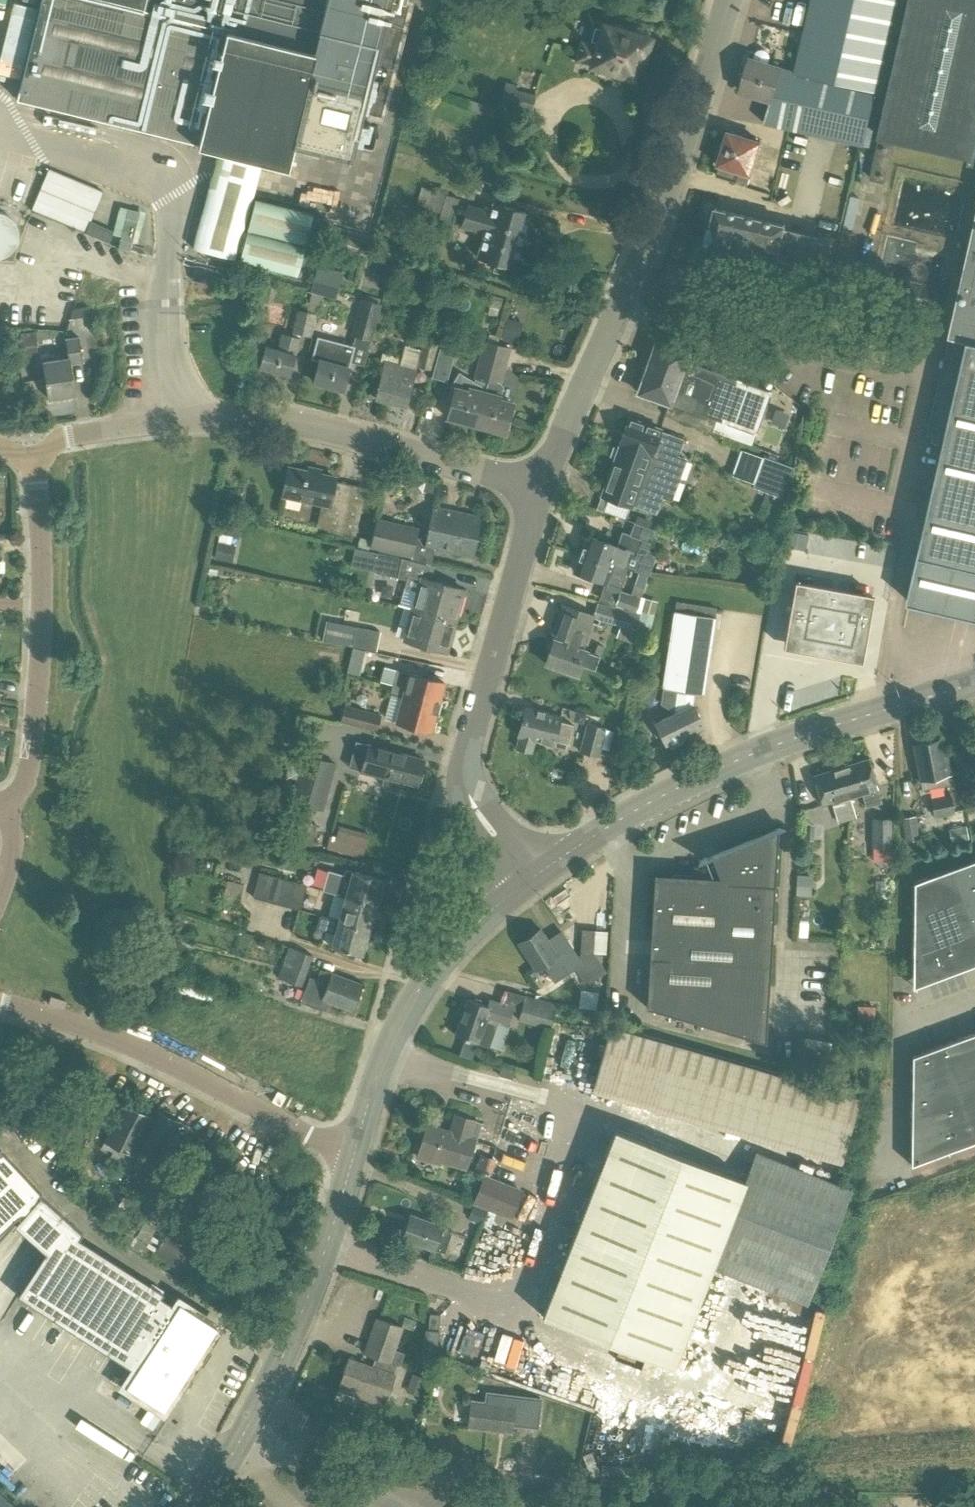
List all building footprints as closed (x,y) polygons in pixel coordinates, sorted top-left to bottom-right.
[(15,72),(24,0),(3,0),(0,23),(0,70),(15,72)] [(17,99),(218,148),(193,248),(237,259),(262,159),(288,165),(294,142),(350,156),(362,111),(381,116),(403,25),(384,20),(389,0),(41,0),(17,99)] [(771,101),(765,122),(863,145),(877,83),(878,83),(898,0),(813,0),(796,71),(782,68),(782,67),(751,58),(741,92),(771,101)] [(880,136),(881,136),(871,178),(884,181),(888,161),(890,161),(895,139),(971,156),(969,164),(974,165),(974,0),(912,0),(880,136)] [(578,57),(632,75),(639,55),(643,56),(644,54),(648,52),(650,45),(648,41),(649,39),(606,25),(606,27),(596,24),(592,38),(601,41),(600,44),(584,39),(578,57)] [(500,104),(531,112),(535,96),(515,91),(516,86),(505,83),(500,104)] [(721,146),(719,153),(754,163),(757,153),(761,142),(729,132),(724,146),(721,146)] [(754,163),(719,153),(716,163),(720,165),(717,175),(746,184),(750,174),(751,174),(752,168),(753,166),(754,163)] [(33,209),(84,231),(102,191),(50,169),(33,209)] [(418,205),(443,213),(440,225),(451,228),(459,200),(422,189),(418,205)] [(780,190),(779,201),(802,204),(804,194),(780,190)] [(338,216),(341,197),(320,195),(318,214),(338,216)] [(313,213),(254,198),(238,260),(297,275),(313,213)] [(485,230),(522,240),(530,214),(493,203),(491,211),(468,205),(462,226),(485,232),(485,230)] [(119,246),(131,249),(140,211),(128,208),(119,246)] [(710,229),(709,228),(708,230),(710,230),(707,242),(705,242),(705,243),(706,243),(701,263),(708,265),(707,268),(727,273),(728,270),(771,280),(776,261),(779,261),(779,262),(814,271),(823,238),(787,229),(784,228),(784,227),(715,209),(710,229)] [(5,256),(8,254),(10,253),(12,251),(14,248),(15,246),(17,243),(18,239),(18,237),(18,232),(18,230),(18,228),(16,224),(15,223),(13,219),(10,216),(8,215),(4,213),(3,212),(1,212),(0,212),(0,258),(1,258),(5,256)] [(949,336),(969,341),(909,601),(974,616),(974,221),(949,336)] [(91,222),(87,233),(109,242),(114,231),(91,222)] [(522,240),(485,230),(485,232),(478,256),(497,262),(494,272),(509,276),(512,266),(514,267),(522,240)] [(192,280),(232,288),(234,272),(195,265),(192,280)] [(317,272),(312,290),(324,294),(329,276),(330,272),(318,269),(317,272)] [(502,285),(490,337),(513,342),(525,291),(502,285)] [(370,339),(379,305),(364,300),(354,335),(370,339)] [(295,332),(311,336),(316,315),(300,311),(295,332)] [(23,346),(37,344),(36,330),(21,331),(23,346)] [(425,333),(416,366),(434,371),(442,337),(425,333)] [(260,367),(289,375),(295,354),(299,338),(282,334),(278,350),(266,346),(260,367)] [(47,387),(48,399),(75,394),(70,365),(83,363),(78,336),(65,339),(68,358),(43,362),(45,378),(47,387)] [(312,359),(319,361),(314,382),(343,390),(355,347),(318,337),(312,359)] [(493,357),(506,361),(510,348),(484,341),(481,354),(493,357)] [(691,381),(696,365),(700,354),(672,344),(671,347),(656,342),(647,365),(691,381)] [(490,368),(475,425),(505,432),(513,403),(499,399),(503,384),(501,381),(506,361),(493,357),(481,354),(478,365),(490,368)] [(375,398),(405,407),(415,370),(385,362),(375,398)] [(446,417),(475,425),(490,368),(478,365),(475,377),(476,378),(473,381),(459,372),(450,387),(454,389),(446,417)] [(691,381),(647,365),(639,389),(652,394),(651,397),(669,403),(681,407),(691,381)] [(696,365),(691,381),(681,407),(669,403),(666,411),(753,442),(771,391),(696,365)] [(27,381),(28,390),(47,387),(45,378),(27,381)] [(602,496),(631,506),(632,504),(656,513),(662,496),(671,499),(685,459),(677,456),(683,439),(659,431),(660,429),(628,418),(618,445),(620,446),(602,496)] [(757,490),(788,501),(794,468),(768,459),(757,490)] [(284,497),(331,506),(326,529),(356,535),(362,505),(332,500),(337,479),(290,469),(284,497)] [(742,487),(746,474),(731,469),(727,482),(742,487)] [(424,489),(436,492),(438,483),(427,480),(424,489)] [(433,550),(473,558),(481,517),(433,507),(425,545),(425,548),(433,550)] [(419,529),(377,520),(370,547),(412,557),(412,559),(430,563),(433,550),(425,548),(425,545),(422,545),(417,537),(419,529)] [(587,535),(581,552),(613,564),(614,563),(627,567),(627,568),(633,571),(640,552),(645,554),(654,530),(634,523),(629,535),(624,533),(619,546),(587,535)] [(808,534),(787,530),(784,546),(805,550),(808,534)] [(216,557),(233,560),(236,546),(219,542),(216,557)] [(581,552),(574,571),(605,582),(599,599),(614,604),(619,591),(621,587),(620,586),(627,568),(627,567),(614,563),(613,564),(581,552)] [(378,553),(374,570),(397,576),(401,558),(378,553)] [(413,610),(455,622),(464,590),(409,575),(400,607),(413,610)] [(619,591),(614,604),(636,611),(645,586),(634,582),(630,595),(619,591)] [(789,635),(793,641),(804,643),(808,648),(837,653),(842,650),(854,652),(860,648),(868,603),(864,597),(803,586),(797,590),(789,635)] [(652,630),(659,601),(645,598),(638,627),(652,630)] [(635,643),(640,613),(597,602),(593,615),(593,616),(601,620),(621,625),(616,637),(635,643)] [(553,639),(581,649),(593,616),(593,615),(562,604),(550,638),(553,639)] [(455,622),(413,610),(404,641),(446,653),(455,622)] [(678,691),(693,694),(703,695),(715,617),(674,611),(662,689),(678,691)] [(329,621),(325,641),(352,647),(356,627),(329,621)] [(356,627),(352,647),(375,651),(380,632),(356,627)] [(581,649),(553,639),(544,663),(578,675),(581,666),(595,670),(600,656),(581,649)] [(347,672),(347,673),(359,676),(362,666),(349,663),(347,672)] [(421,693),(440,699),(444,683),(397,671),(393,685),(403,688),(402,692),(420,697),(421,693)] [(403,688),(393,685),(391,694),(404,698),(397,723),(431,732),(440,699),(421,693),(420,697),(402,692),(403,688)] [(678,691),(675,713),(692,705),(691,704),(693,694),(678,691)] [(341,720),(378,729),(382,715),(345,705),(341,720)] [(692,705),(675,713),(656,722),(666,744),(703,726),(692,705)] [(518,736),(519,737),(516,748),(531,752),(535,741),(552,745),(554,740),(568,744),(573,725),(559,721),(560,716),(526,707),(518,736)] [(581,752),(598,757),(607,729),(589,724),(581,752)] [(913,745),(920,780),(922,789),(948,784),(946,774),(950,773),(947,756),(943,756),(940,739),(913,745)] [(421,770),(423,760),(356,742),(350,769),(384,778),(383,783),(385,788),(397,791),(402,788),(404,781),(417,785),(417,783),(421,781),(423,773),(421,770)] [(293,802),(321,810),(334,764),(306,756),(293,802)] [(840,767),(849,796),(863,792),(867,808),(882,803),(868,759),(840,767)] [(856,818),(849,796),(840,767),(813,776),(822,805),(831,802),(838,823),(856,818)] [(931,801),(934,816),(954,812),(951,798),(931,801)] [(969,798),(959,800),(964,821),(974,818),(969,798)] [(901,819),(905,842),(917,840),(913,817),(901,819)] [(872,820),(873,847),(892,847),(892,820),(872,820)] [(646,1007),(765,1042),(778,830),(779,829),(779,828),(715,853),(719,864),(709,868),(714,881),(656,878),(656,873),(654,873),(646,1007)] [(363,858),(366,847),(330,837),(327,848),(363,858)] [(951,868),(974,933),(974,859),(951,868)] [(951,868),(914,882),(912,987),(974,963),(974,933),(951,868)] [(323,890),(345,897),(376,905),(383,880),(352,871),(352,872),(345,870),(343,876),(328,872),(323,890)] [(254,899),(265,902),(272,877),(261,874),(254,899)] [(798,894),(814,894),(814,876),(798,876),(798,894)] [(284,880),(272,877),(265,902),(277,905),(284,880)] [(222,898),(238,902),(242,884),(226,880),(222,898)] [(295,883),(284,880),(277,905),(288,908),(295,883)] [(295,883),(288,908),(300,911),(307,886),(295,883)] [(339,922),(351,925),(369,930),(376,905),(345,897),(339,922)] [(351,925),(339,922),(320,917),(317,928),(336,933),(332,947),(363,955),(369,930),(351,925)] [(562,932),(549,941),(541,929),(540,930),(534,929),(528,934),(526,939),(518,944),(535,970),(544,965),(555,982),(578,967),(583,964),(562,932)] [(313,956),(289,947),(277,978),(302,987),(313,956)] [(583,964),(578,967),(589,984),(607,972),(596,954),(583,964)] [(301,1001),(323,1009),(325,1002),(352,1012),(362,985),(332,974),(331,975),(320,971),(317,980),(309,977),(301,1001)] [(589,986),(586,1001),(599,1003),(602,989),(589,986)] [(517,1018),(548,1028),(555,1004),(524,995),(517,1018)] [(491,999),(488,1006),(468,999),(455,1035),(489,1047),(498,1023),(508,1026),(514,1008),(491,999)] [(858,1009),(858,1021),(875,1021),(875,1009),(858,1009)] [(845,1101),(601,1025),(581,1087),(826,1165),(845,1101)] [(939,1045),(974,1140),(974,1032),(939,1045)] [(974,1140),(939,1045),(912,1055),(910,1164),(974,1140)] [(501,1067),(499,1075),(512,1079),(514,1070),(501,1067)] [(102,1152),(111,1156),(129,1165),(138,1148),(152,1119),(123,1104),(100,1149),(103,1151),(102,1152)] [(156,1111),(152,1119),(138,1148),(170,1164),(188,1127),(156,1111)] [(418,1153),(466,1168),(475,1140),(476,1141),(481,1124),(474,1122),(475,1121),(456,1115),(450,1132),(427,1125),(418,1153)] [(584,1238),(574,1234),(542,1315),(673,1366),(712,1266),(806,1302),(850,1188),(756,1152),(745,1179),(615,1129),(580,1219),(590,1224),(584,1238)] [(18,1217),(36,1195),(39,1197),(41,1194),(0,1149),(0,1233),(18,1216),(18,1217)] [(490,1177),(495,1160),(481,1156),(476,1172),(490,1177)] [(485,1176),(474,1202),(511,1217),(521,1191),(485,1176)] [(135,1371),(126,1387),(163,1411),(176,1390),(181,1394),(192,1377),(187,1373),(216,1327),(178,1304),(176,1308),(160,1298),(162,1294),(75,1239),(79,1232),(36,1195),(16,1219),(47,1245),(15,1297),(135,1371)] [(402,1239),(434,1250),(434,1249),(445,1253),(452,1230),(443,1227),(443,1226),(410,1215),(402,1239)] [(580,1219),(574,1234),(584,1238),(590,1224),(580,1219)] [(155,1252),(186,1272),(202,1246),(172,1226),(155,1252)] [(428,1330),(439,1331),(440,1315),(429,1314),(428,1330)] [(372,1367),(393,1374),(397,1363),(391,1361),(403,1328),(376,1319),(364,1353),(375,1356),(372,1367)] [(423,1354),(436,1355),(439,1331),(428,1330),(425,1330),(423,1354)] [(394,1375),(393,1374),(372,1367),(349,1359),(340,1384),(364,1392),(362,1397),(384,1405),(394,1375)] [(741,1373),(736,1408),(766,1413),(767,1404),(784,1407),(789,1375),(774,1373),(772,1388),(746,1384),(747,1374),(741,1373)] [(412,1375),(408,1386),(422,1390),(426,1380),(412,1375)] [(469,1427),(510,1432),(511,1422),(537,1425),(540,1397),(487,1391),(486,1401),(472,1399),(469,1427)] [(737,1425),(757,1429),(760,1415),(740,1411),(737,1425)] [(7,1462),(17,1452),(0,1434),(0,1455),(7,1462)] [(0,1494),(0,1506),(14,1506),(0,1494)]
